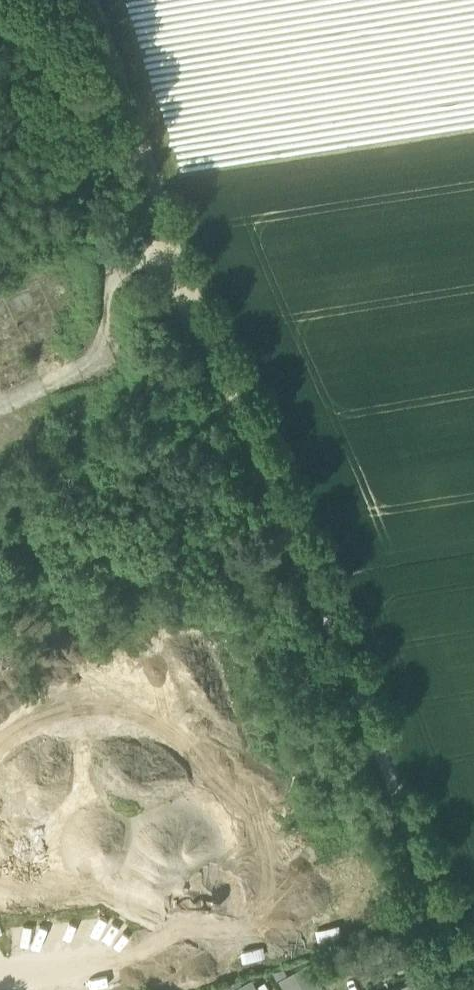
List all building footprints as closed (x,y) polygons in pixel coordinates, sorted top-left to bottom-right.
[(361,951),(370,974),(404,961),(395,938),(361,951)] [(273,970),(284,989),(317,989),(325,985),(311,959),(287,972),(283,965),(273,970)] [(385,989),(433,989),(427,974),(385,989)] [(254,975),(231,989),(263,989),(254,975)]
